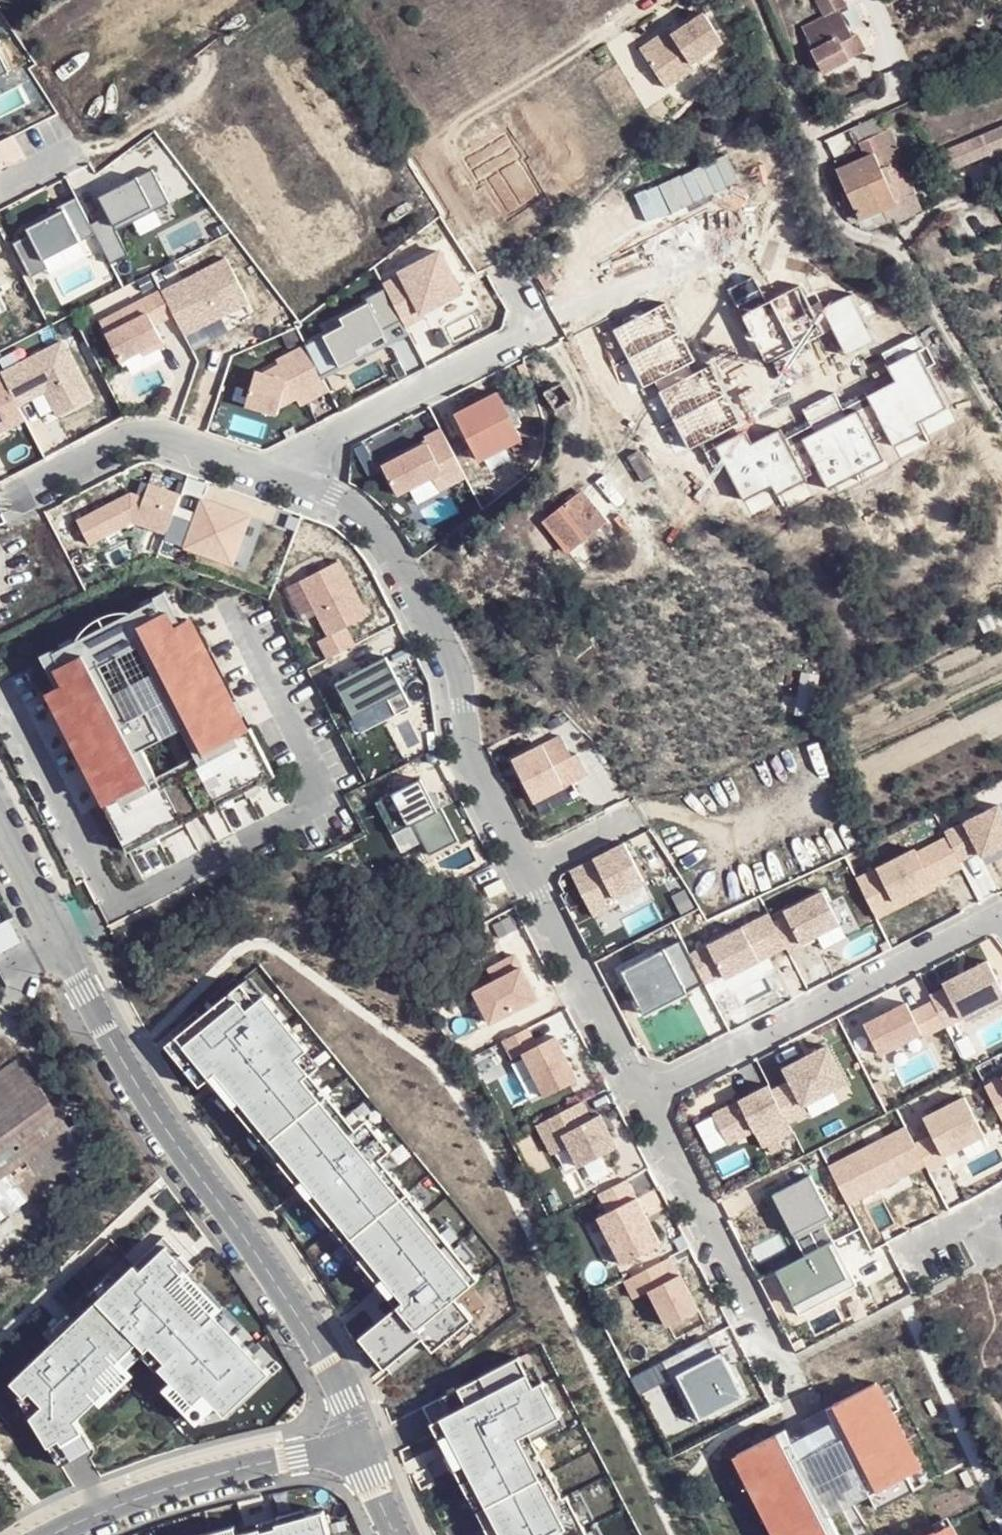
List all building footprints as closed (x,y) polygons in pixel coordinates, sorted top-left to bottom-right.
[(664,29),(637,48),(665,88),(695,67),(690,59),(720,38),(699,8),(666,31),(664,29)] [(836,38),(807,60),(820,75),(850,54),(836,38)] [(1001,143),(1001,125),(935,155),(941,167),(954,162),(957,168),(994,153),(992,147),(1001,143)] [(864,143),(870,159),(884,155),(900,201),(918,193),(906,157),(903,159),(893,131),(864,143)] [(860,219),(887,208),(901,203),(900,201),(884,155),(870,159),(842,171),(851,196),(860,219)] [(109,214),(91,224),(96,234),(112,264),(130,256),(117,231),(136,221),(134,217),(152,207),(154,212),(170,204),(153,169),(100,196),(109,214)] [(860,219),(851,196),(839,200),(850,222),(860,219)] [(14,243),(32,278),(50,269),(45,261),(96,234),(91,224),(80,202),(28,229),(31,235),(14,243)] [(134,217),(136,221),(154,212),(152,207),(134,217)] [(445,253),(384,286),(406,329),(472,298),(445,253)] [(226,257),(162,290),(175,315),(188,336),(252,305),(226,257)] [(375,345),(406,329),(384,286),(364,296),(367,301),(339,316),(342,323),(304,343),(320,374),(339,364),(336,358),(372,340),(375,345)] [(162,290),(101,322),(121,362),(142,351),(144,355),(165,345),(155,325),(175,315),(162,290)] [(62,342),(2,373),(3,375),(19,406),(47,392),(59,416),(92,400),(62,342)] [(320,374),(304,343),(274,358),(276,363),(263,369),(254,367),(243,405),(286,414),(292,397),(296,406),(328,391),(320,374)] [(6,422),(9,428),(26,420),(3,375),(0,376),(0,425),(6,422)] [(9,428),(6,422),(0,425),(0,433),(9,428)] [(467,477),(442,429),(426,438),(428,443),(384,466),(398,495),(434,477),(441,490),(467,477)] [(172,513),(175,505),(180,493),(147,481),(142,495),(129,489),(76,518),(88,541),(131,522),(165,533),(172,513)] [(581,496),(546,523),(569,552),(603,525),(581,496)] [(165,533),(163,539),(231,563),(248,516),(201,499),(196,512),(193,521),(172,513),(165,533)] [(196,512),(175,505),(172,513),(193,521),(196,512)] [(319,641),(329,659),(356,645),(346,627),(369,616),(340,561),(301,581),(329,636),(319,641)] [(156,600),(55,652),(61,666),(56,668),(64,684),(71,698),(65,701),(79,730),(86,726),(99,753),(93,756),(101,772),(108,785),(103,788),(110,801),(105,804),(129,852),(144,845),(141,839),(156,832),(169,825),(166,818),(199,801),(203,808),(217,801),(213,794),(228,787),(231,793),(244,786),(259,779),(262,784),(276,777),(251,728),(246,730),(239,718),(234,720),(227,707),(219,691),(212,694),(198,667),(205,665),(190,637),(184,640),(177,626),(168,610),(163,613),(156,600)] [(177,626),(184,640),(190,637),(196,634),(188,620),(177,626)] [(413,707),(387,657),(337,683),(355,717),(389,699),(397,715),(413,707)] [(198,667),(212,694),(219,691),(224,689),(210,662),(205,665),(198,667)] [(64,684),(52,690),(60,704),(65,701),(71,698),(64,684)] [(239,718),(244,715),(237,701),(227,707),(234,720),(239,718)] [(86,726),(79,730),(74,732),(88,759),(93,756),(99,753),(86,726)] [(572,756),(562,735),(514,760),(535,802),(588,774),(578,753),(572,756)] [(101,772),(91,777),(98,791),(103,788),(108,785),(101,772)] [(250,797),(264,790),(262,784),(259,779),(244,786),(250,797)] [(422,779),(377,802),(393,835),(415,824),(431,855),(460,841),(443,808),(438,810),(422,779)] [(228,787),(213,794),(217,801),(219,806),(234,798),(228,787)] [(960,820),(977,852),(1001,841),(1001,806),(999,800),(960,820)] [(169,825),(172,830),(205,813),(203,808),(199,801),(166,818),(169,825)] [(960,820),(943,830),(945,834),(960,862),(977,852),(960,820)] [(141,839),(147,850),(162,843),(156,832),(141,839)] [(960,862),(945,834),(916,849),(913,844),(853,875),(876,918),(964,871),(960,862)] [(625,843),(571,871),(595,916),(618,904),(615,898),(646,882),(625,843)] [(486,888),(491,897),(507,889),(502,879),(486,888)] [(787,916),(774,923),(788,950),(790,954),(804,947),(803,943),(840,924),(824,891),(785,911),(787,916)] [(788,950),(774,923),(770,914),(745,925),(750,933),(715,951),(710,944),(691,954),(706,983),(726,973),(731,982),(768,966),(764,961),(788,950)] [(683,939),(622,971),(640,1006),(682,984),(687,993),(706,983),(691,954),(683,939)] [(491,978),(471,988),(489,1023),(539,998),(515,951),(485,967),(491,978)] [(934,1002),(946,1026),(946,1027),(1001,998),(1001,988),(988,961),(944,984),(946,989),(931,996),(934,1002)] [(399,1301),(358,1333),(394,1372),(471,1312),(454,1292),(475,1273),(378,1153),(389,1144),(365,1116),(354,1125),(295,1052),(306,1043),(263,991),(255,996),(241,979),(164,1040),(199,1078),(207,1072),(399,1301)] [(682,984),(640,1006),(645,1015),(687,993),(682,984)] [(925,1037),(946,1026),(934,1002),(912,1013),(907,1003),(865,1025),(881,1055),(923,1033),(925,1037)] [(528,1028),(504,1041),(514,1059),(524,1053),(547,1096),(579,1080),(557,1036),(538,1046),(528,1028)] [(773,1091),(789,1123),(808,1113),(804,1105),(848,1083),(829,1046),(785,1068),(792,1081),(773,1091)] [(73,1130),(22,1059),(0,1075),(0,1182),(73,1130)] [(983,1088),(1001,1124),(1001,1079),(983,1088)] [(773,1091),(770,1085),(714,1114),(730,1144),(755,1131),(764,1147),(794,1132),(789,1123),(773,1091)] [(962,1093),(922,1114),(930,1132),(941,1154),(983,1135),(962,1093)] [(583,1102),(538,1125),(553,1154),(570,1145),(581,1167),(618,1147),(601,1115),(592,1120),(583,1102)] [(914,1141),(907,1128),(830,1168),(849,1204),(926,1164),(914,1141)] [(930,1132),(914,1141),(926,1164),(928,1170),(945,1162),(941,1154),(930,1132)] [(810,1173),(777,1191),(794,1225),(830,1206),(810,1173)] [(662,1244),(628,1179),(599,1194),(609,1213),(599,1218),(623,1264),(662,1244)] [(9,1376),(58,1462),(91,1440),(73,1415),(140,1350),(155,1366),(159,1362),(169,1374),(161,1382),(196,1418),(214,1398),(223,1409),(270,1366),(162,1243),(137,1263),(133,1257),(9,1376)] [(841,1264),(830,1243),(777,1271),(800,1315),(858,1285),(846,1262),(841,1264)] [(670,1257),(626,1280),(634,1298),(650,1290),(668,1326),(699,1310),(681,1274),(679,1275),(670,1257)] [(710,1337),(663,1361),(672,1378),(683,1373),(706,1417),(746,1396),(724,1354),(720,1356),(710,1337)] [(422,1405),(488,1534),(588,1534),(566,1490),(561,1493),(525,1427),(559,1409),(525,1350),(422,1405)] [(877,1384),(841,1402),(887,1494),(928,1473),(877,1384)] [(736,1452),(782,1534),(840,1534),(779,1430),(736,1452)] [(317,1508),(220,1534),(324,1534),(317,1508)] [(921,1534),(946,1534),(939,1524),(921,1534)]
